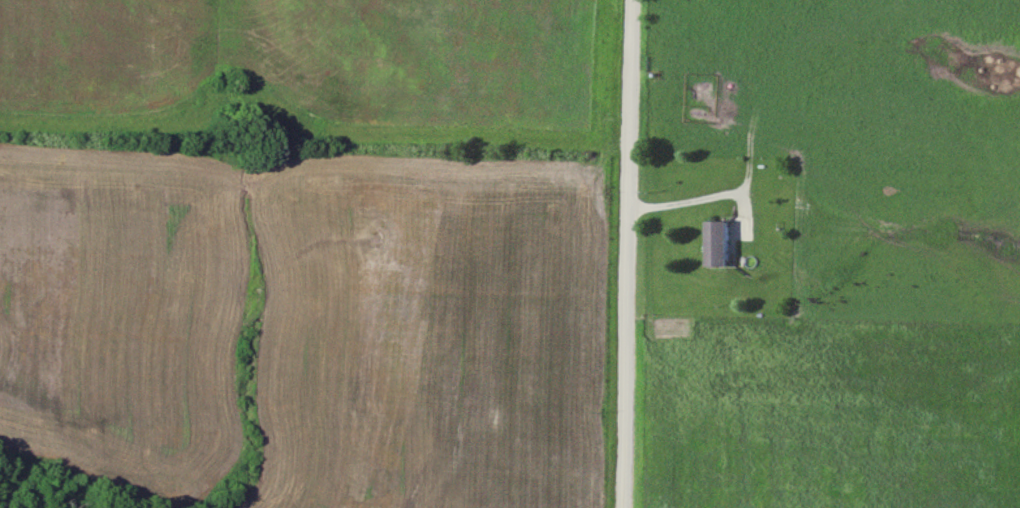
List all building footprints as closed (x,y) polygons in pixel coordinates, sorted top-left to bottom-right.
[(730,222),(708,222),(708,267),(730,267),(730,222)]
